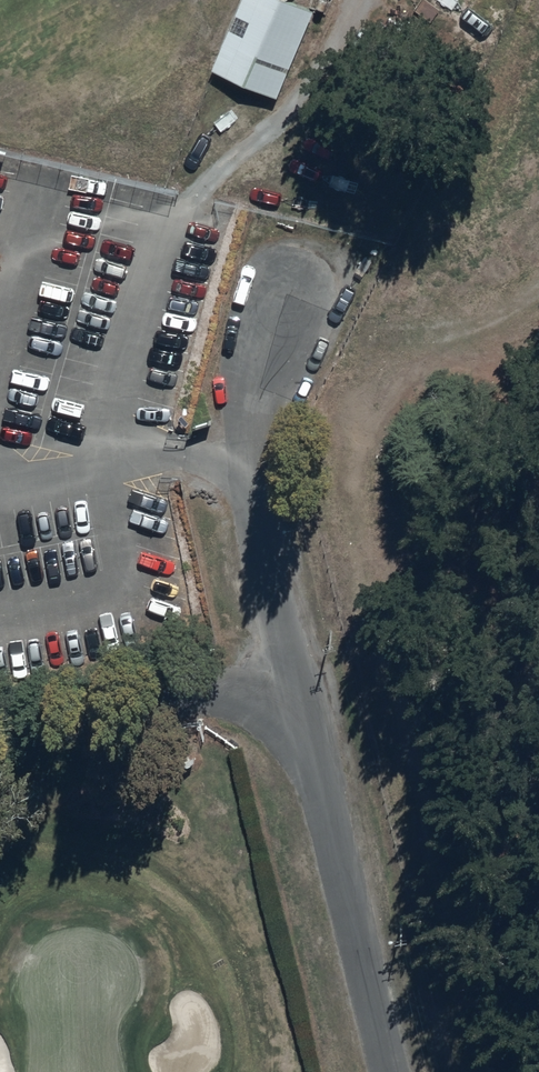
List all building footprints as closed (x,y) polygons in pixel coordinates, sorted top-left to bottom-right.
[(227,64),(294,96),(336,8),(318,0),(258,0),(227,64)]
